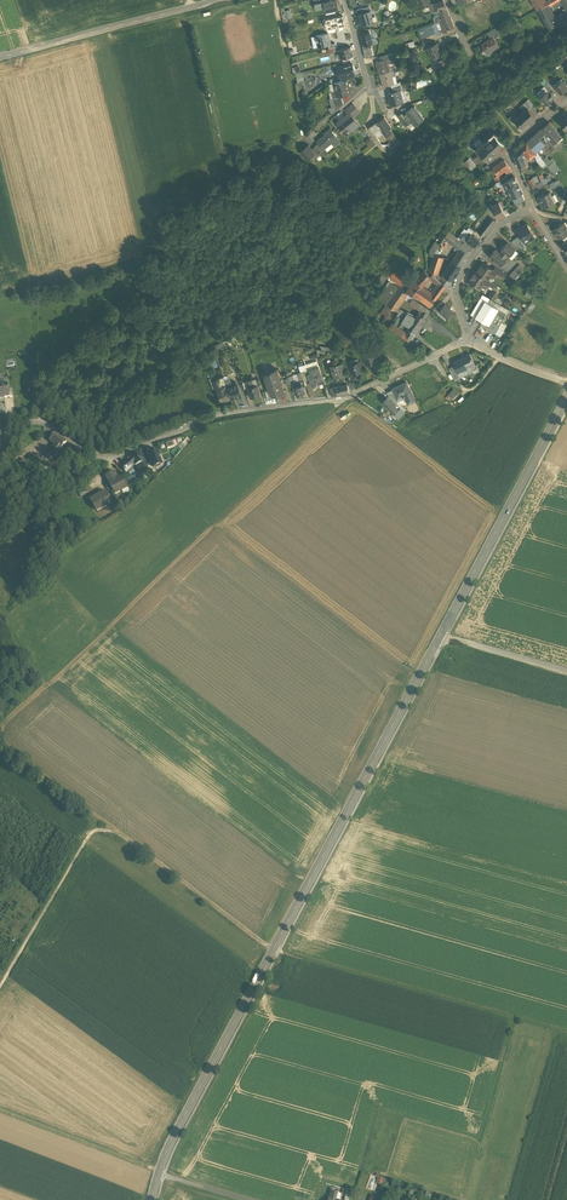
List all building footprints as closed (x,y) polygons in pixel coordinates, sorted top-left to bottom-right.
[(323,2),(325,8),(325,12),(339,9),(337,0),(335,0),(328,1),(323,2)] [(446,8),(443,0),(442,0),(434,2),(436,6),(437,10),(441,9),(442,14),(438,16),(439,18),(448,15),(446,7),(446,8)] [(535,5),(537,9),(546,4),(548,3),(546,0),(545,0),(535,5)] [(551,4),(554,8),(565,2),(563,0),(558,0),(554,2),(551,4)] [(537,9),(548,29),(557,24),(557,23),(555,19),(546,4),(537,9)] [(285,7),(283,7),(285,18),(293,16),(291,9),(285,10),(285,7)] [(358,21),(359,26),(364,25),(364,26),(374,23),(371,10),(359,14),(360,20),(358,21)] [(555,19),(557,23),(557,24),(559,28),(566,23),(566,14),(566,13),(555,19)] [(438,16),(433,17),(435,23),(439,22),(450,18),(448,15),(439,18),(438,16)] [(343,16),(326,20),(328,30),(335,28),(345,26),(343,16)] [(450,18),(439,22),(440,24),(444,33),(448,31),(447,29),(454,27),(451,18),(450,18)] [(432,24),(425,27),(428,35),(435,33),(433,26),(432,24)] [(425,27),(419,29),(422,38),(428,35),(425,27)] [(497,27),(487,33),(491,39),(493,37),(493,38),(500,33),(497,27)] [(328,33),(316,36),(318,47),(328,45),(331,45),(331,44),(328,33)] [(370,33),(361,35),(363,45),(364,46),(368,44),(376,42),(374,37),(371,38),(370,33)] [(491,39),(482,44),(484,47),(483,50),(492,52),(493,48),(494,48),(496,48),(498,47),(493,38),(493,37),(491,39)] [(437,42),(427,47),(432,57),(433,56),(434,58),(441,55),(440,53),(441,52),(437,42)] [(350,47),(338,50),(340,54),(341,54),(343,59),(347,57),(353,56),(350,47)] [(369,48),(363,49),(365,57),(373,57),(371,47),(369,48)] [(381,60),(376,62),(379,74),(380,74),(390,71),(389,66),(388,66),(386,59),(381,60)] [(444,59),(435,63),(437,68),(446,63),(444,59)] [(344,66),(338,67),(339,73),(342,72),(343,76),(353,73),(354,73),(352,64),(344,66)] [(324,80),(330,76),(325,67),(311,75),(312,77),(310,78),(311,81),(309,82),(308,80),(304,82),(307,88),(311,85),(314,89),(326,82),(324,80)] [(390,71),(380,74),(384,86),(391,84),(394,83),(394,82),(392,76),(392,75),(391,71),(390,71)] [(344,80),(334,83),(337,96),(341,95),(351,92),(347,79),(344,80)] [(555,87),(560,95),(566,90),(566,88),(562,81),(555,87)] [(398,86),(392,88),(390,88),(391,91),(388,92),(391,105),(404,101),(402,96),(402,97),(400,90),(402,89),(401,85),(398,86)] [(547,92),(540,98),(547,106),(555,99),(552,95),(550,96),(547,92)] [(341,95),(337,96),(338,96),(333,97),(337,109),(344,103),(341,95)] [(441,95),(423,100),(424,103),(442,99),(441,95)] [(527,101),(520,107),(523,111),(524,110),(525,112),(528,108),(529,109),(532,107),(527,101)] [(353,103),(345,110),(348,113),(350,112),(353,116),(359,110),(353,103)] [(407,111),(407,112),(415,122),(417,124),(424,118),(417,109),(415,110),(413,108),(413,107),(407,111)] [(525,112),(520,116),(527,123),(535,116),(529,109),(528,108),(525,112)] [(348,113),(337,122),(347,134),(359,123),(353,116),(350,112),(348,113)] [(407,112),(404,115),(402,113),(399,115),(407,124),(408,126),(415,122),(407,112)] [(392,127),(384,116),(377,121),(381,127),(384,132),(390,128),(392,127)] [(515,120),(515,121),(516,122),(522,128),(527,123),(520,116),(515,120)] [(377,121),(370,126),(374,132),(381,127),(377,121)] [(549,123),(541,129),(545,134),(544,134),(550,140),(558,132),(549,123)] [(325,133),(317,140),(318,141),(323,147),(331,140),(335,145),(340,140),(330,128),(325,132),(325,133)] [(541,129),(527,142),(535,152),(544,144),(538,138),(544,134),(545,134),(541,129)] [(392,131),(387,135),(390,141),(396,136),(392,131)] [(558,132),(550,140),(553,144),(562,137),(558,132)] [(495,135),(486,144),(485,143),(483,145),(481,143),(479,146),(480,147),(478,149),(488,159),(504,145),(495,135)] [(396,136),(390,141),(387,143),(392,149),(401,142),(396,136)] [(535,152),(527,142),(521,147),(525,153),(527,156),(529,159),(535,155),(537,153),(536,153),(535,152)] [(312,147),(309,143),(301,150),(308,158),(313,154),(316,152),(312,147)] [(521,147),(514,153),(514,154),(514,155),(519,167),(526,163),(524,159),(525,158),(522,155),(525,153),(521,147)] [(542,160),(537,153),(535,155),(536,156),(537,160),(542,166),(545,163),(542,160)] [(353,169),(363,161),(360,157),(350,164),(353,169)] [(546,157),(542,160),(545,163),(548,166),(551,163),(546,157)] [(471,171),(476,167),(469,160),(464,164),(471,171)] [(504,160),(493,168),(498,175),(505,170),(509,166),(504,160)] [(506,175),(499,181),(501,184),(505,182),(508,180),(506,175)] [(548,175),(540,178),(542,181),(544,185),(552,181),(548,175)] [(508,180),(505,182),(508,189),(519,184),(515,177),(508,180)] [(534,177),(528,180),(531,186),(532,186),(540,182),(538,178),(535,180),(534,177)] [(540,182),(532,186),(534,190),(544,185),(542,181),(540,182)] [(519,184),(508,189),(512,197),(522,192),(519,184)] [(550,191),(538,196),(543,207),(553,203),(550,197),(552,196),(550,191)] [(522,192),(512,197),(516,204),(524,200),(522,192)] [(505,214),(499,201),(493,204),(495,208),(499,215),(500,217),(505,214)] [(495,208),(490,211),(495,217),(499,215),(495,208)] [(496,219),(489,214),(487,215),(482,222),(490,227),(496,219)] [(490,227),(482,222),(478,228),(476,230),(477,230),(484,235),(490,227)] [(533,233),(527,223),(516,229),(523,240),(528,237),(533,233)] [(562,223),(553,228),(560,238),(566,233),(566,227),(566,226),(565,227),(562,223)] [(459,240),(448,231),(444,237),(460,250),(461,248),(469,253),(472,248),(465,242),(464,241),(463,243),(459,240)] [(480,240),(472,234),(468,238),(466,240),(474,246),(475,247),(480,240)] [(464,235),(459,240),(463,243),(464,241),(465,242),(466,240),(468,238),(464,235)] [(525,246),(519,236),(511,241),(517,245),(519,244),(521,248),(525,246)] [(507,242),(501,249),(502,250),(507,255),(509,256),(515,249),(507,242)] [(460,250),(452,261),(461,266),(469,253),(461,248),(460,250)] [(502,250),(500,252),(496,248),(489,256),(495,261),(501,266),(507,259),(505,257),(507,255),(502,250)] [(441,277),(436,273),(439,265),(440,266),(443,257),(434,254),(433,257),(429,270),(443,283),(444,281),(441,277)] [(452,261),(444,273),(452,280),(461,266),(452,261)] [(482,263),(476,273),(488,280),(490,276),(493,278),(495,274),(496,272),(494,270),(482,263)] [(520,265),(509,275),(514,280),(524,269),(520,265)] [(505,273),(496,267),(494,270),(496,272),(495,274),(502,278),(505,273)] [(431,276),(425,270),(416,280),(422,286),(431,277),(431,276)] [(394,272),(390,276),(401,286),(405,281),(394,272)] [(476,273),(475,272),(469,282),(480,289),(482,286),(486,288),(490,282),(488,280),(476,273)] [(452,280),(444,273),(441,277),(444,281),(445,282),(444,284),(448,287),(452,280)] [(440,281),(432,274),(431,276),(431,277),(439,284),(440,281)] [(389,280),(377,297),(395,309),(395,310),(398,306),(404,297),(407,293),(389,280)] [(422,286),(416,280),(413,284),(421,290),(422,289),(420,288),(422,286)] [(421,290),(413,284),(406,292),(416,298),(417,296),(431,307),(436,300),(432,297),(422,289),(421,290)] [(442,291),(438,288),(432,297),(436,300),(442,291)] [(413,297),(407,293),(404,297),(410,302),(412,298),(413,297)] [(509,310),(482,295),(471,315),(482,321),(480,325),(495,333),(499,327),(509,310)] [(430,310),(412,298),(410,302),(420,309),(421,309),(421,310),(428,314),(430,310)] [(444,305),(441,302),(436,308),(439,311),(444,305)] [(387,304),(376,319),(381,323),(390,310),(392,312),(395,309),(387,304)] [(453,312),(445,304),(444,305),(439,311),(447,319),(453,312)] [(390,310),(381,323),(388,327),(391,324),(397,315),(401,309),(398,306),(395,310),(395,309),(392,312),(390,310)] [(401,309),(397,315),(403,320),(405,316),(408,313),(401,309)] [(428,314),(421,310),(419,314),(425,318),(428,314)] [(405,316),(421,326),(426,318),(425,318),(419,314),(416,318),(408,313),(405,316)] [(421,326),(405,316),(403,320),(402,322),(410,327),(408,329),(414,333),(416,334),(421,326)] [(408,329),(405,333),(391,324),(388,327),(409,341),(414,333),(408,329)] [(504,331),(499,327),(495,333),(501,337),(504,331)] [(373,351),(364,353),(366,364),(367,364),(367,366),(376,364),(376,362),(373,351)] [(465,357),(452,363),(454,366),(457,373),(467,369),(468,372),(472,370),(477,368),(470,354),(465,356),(465,357)] [(303,366),(304,372),(305,372),(308,375),(310,374),(309,370),(319,367),(317,362),(303,366)] [(359,362),(350,365),(352,374),(353,375),(361,373),(361,372),(361,371),(359,362)] [(342,364),(331,367),(335,382),(346,379),(345,375),(343,370),(342,364)] [(454,366),(449,368),(455,381),(460,379),(457,373),(454,366)] [(319,367),(309,370),(310,374),(308,375),(311,387),(317,385),(316,383),(323,381),(319,367)] [(277,370),(272,372),(272,373),(271,374),(271,373),(265,375),(266,378),(265,378),(270,394),(271,394),(272,397),(278,395),(278,394),(279,394),(279,396),(285,394),(282,384),(281,380),(280,380),(277,370)] [(222,389),(219,379),(214,381),(216,389),(217,391),(222,389)] [(252,387),(251,380),(246,382),(248,389),(250,399),(260,396),(257,386),(252,387)] [(301,382),(295,384),(296,386),(295,387),(294,387),(297,396),(305,393),(301,382)] [(406,382),(392,389),(393,390),(397,399),(398,399),(404,396),(406,401),(413,398),(406,382)] [(236,384),(226,388),(230,400),(240,397),(236,384)] [(347,384),(336,387),(338,395),(338,396),(349,393),(347,384)] [(0,386),(0,399),(9,398),(7,385),(0,386)] [(336,387),(330,389),(332,396),(338,395),(336,387)] [(217,391),(221,403),(230,400),(226,388),(222,389),(217,391)] [(397,399),(393,390),(386,393),(390,396),(396,403),(399,401),(398,399),(397,399)] [(458,394),(454,390),(445,399),(451,404),(454,400),(453,399),(458,394)] [(390,396),(387,399),(398,410),(401,408),(396,403),(390,396)] [(398,410),(387,399),(383,402),(394,414),(398,410)] [(398,410),(394,414),(393,415),(397,418),(404,412),(401,408),(398,410)] [(67,442),(55,433),(49,440),(55,445),(52,448),(57,452),(67,442)] [(57,452),(52,448),(46,455),(51,459),(57,452)] [(157,449),(148,452),(153,466),(162,463),(157,449)] [(140,453),(132,456),(135,463),(135,465),(136,464),(143,462),(140,453)] [(23,458),(16,467),(22,472),(29,464),(34,469),(40,462),(32,455),(27,461),(23,458)] [(133,458),(122,467),(125,470),(126,469),(131,465),(135,463),(133,458)] [(143,462),(136,464),(139,471),(143,470),(146,469),(143,462)] [(106,477),(110,484),(118,479),(114,472),(106,477)] [(118,479),(110,484),(113,490),(115,493),(127,487),(122,477),(118,479)] [(127,487),(115,493),(117,497),(129,490),(127,487)] [(104,489),(98,493),(99,495),(90,500),(93,506),(98,503),(101,508),(111,503),(104,489)] [(384,1185),(385,1177),(369,1176),(368,1189),(372,1189),(373,1184),(384,1185)] [(332,1191),(329,1198),(328,1199),(336,1199),(338,1193),(332,1191)]
